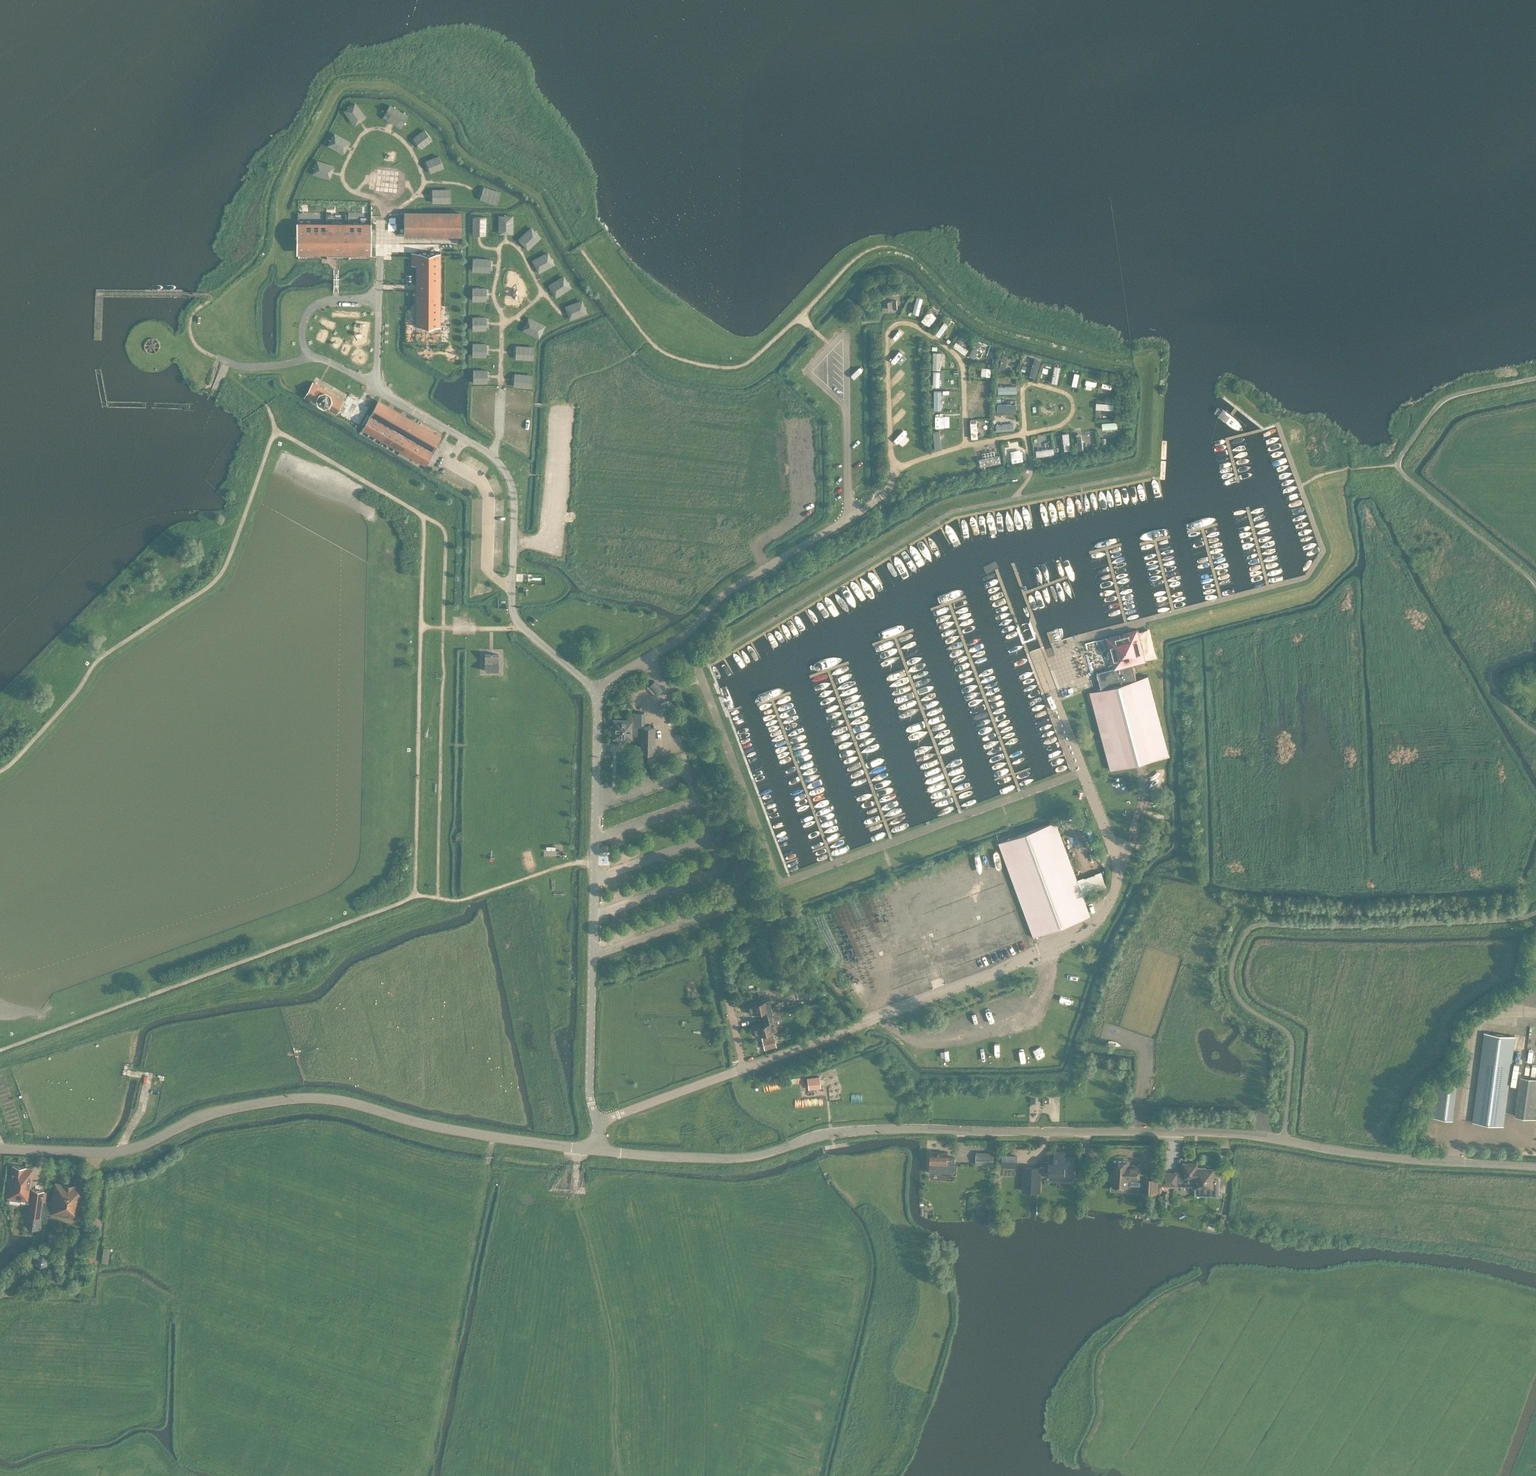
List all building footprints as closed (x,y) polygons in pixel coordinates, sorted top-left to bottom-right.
[(343,111),(356,125),(367,115),(354,101),(343,111)] [(383,119),(402,127),(408,113),(389,105),(383,119)] [(413,137),(422,148),(433,139),(425,128),(413,137)] [(333,132),(327,146),(344,154),(351,140),(333,132)] [(431,173),(444,168),(439,154),(426,159),(431,173)] [(330,179),(335,165),(317,159),(312,173),(330,179)] [(376,190),(396,192),(398,173),(378,171),(376,190)] [(480,200),(498,204),(501,190),(483,186),(480,200)] [(451,202),(451,188),(432,189),(432,202),(451,202)] [(404,215),(404,232),(461,232),(461,216),(404,215)] [(499,215),(499,233),(514,234),(514,215),(499,215)] [(486,235),(487,216),(474,216),(473,235),(486,235)] [(297,228),(296,228),(296,247),(297,247),(333,248),(348,248),(370,248),(371,248),(371,229),(348,229),(348,225),(326,225),(326,228),(297,228)] [(532,226),(518,239),(528,250),(542,237),(532,226)] [(532,260),(539,273),(556,264),(549,251),(532,260)] [(440,254),(412,254),(412,266),(417,266),(417,327),(440,327),(440,254)] [(472,271),(491,272),(492,258),(473,257),(472,271)] [(555,297),(572,288),(565,275),(548,284),(555,297)] [(473,286),(472,300),(487,301),(487,287),(473,286)] [(582,299),(565,306),(570,320),(588,313),(582,299)] [(895,299),(886,300),(887,308),(896,308),(895,299)] [(416,312),(407,312),(407,342),(416,342),(416,312)] [(472,316),(473,330),(487,329),(487,315),(472,316)] [(540,338),(546,324),(529,317),(523,330),(540,338)] [(442,333),(442,342),(451,342),(451,333),(442,333)] [(487,357),(487,343),(473,343),(472,356),(487,357)] [(515,359),(534,359),(535,345),(516,345),(515,359)] [(1001,354),(999,369),(1006,370),(1008,355),(1001,354)] [(991,376),(992,367),(982,367),(982,376),(991,376)] [(488,368),(473,369),(474,383),(488,383),(488,368)] [(514,386),(532,387),(533,373),(514,373),(514,386)] [(1079,387),(1079,374),(1069,374),(1068,380),(1073,381),(1072,387),(1079,387)] [(1094,389),(1095,380),(1086,380),(1085,389),(1094,389)] [(303,396),(335,414),(342,403),(310,385),(303,396)] [(897,397),(903,403),(908,397),(902,391),(897,397)] [(989,402),(974,402),(974,414),(989,414),(989,402)] [(998,403),(998,411),(1018,411),(1018,403),(998,403)] [(424,465),(438,441),(374,405),(361,429),(424,465)] [(936,426),(946,426),(946,418),(936,418),(936,426)] [(1117,421),(1103,423),(1104,429),(1118,427),(1117,421)] [(1065,450),(1071,450),(1069,432),(1063,433),(1065,450)] [(1016,461),(1026,458),(1023,447),(1013,450),(1016,461)] [(986,457),(980,458),(982,468),(1004,465),(1002,449),(986,451),(986,457)] [(1111,770),(1131,764),(1169,754),(1148,676),(1136,679),(1132,664),(1145,660),(1137,629),(1123,633),(1124,635),(1120,636),(1120,634),(1106,637),(1114,668),(1097,672),(1101,689),(1090,692),(1111,770)] [(498,655),(484,654),(484,671),(498,671),(498,655)] [(657,694),(663,691),(656,680),(651,684),(657,694)] [(633,712),(633,726),(643,726),(644,712),(633,712)] [(631,726),(632,721),(614,720),(613,738),(631,738),(631,735),(640,735),(640,753),(654,754),(654,727),(631,726)] [(999,843),(1033,937),(1090,916),(1055,822),(999,843)] [(742,993),(739,982),(729,984),(732,995),(742,993)] [(762,1010),(764,1016),(779,1013),(778,1006),(771,1007),(769,998),(747,1004),(749,1013),(762,1010)] [(774,1021),(781,1019),(779,1013),(764,1016),(765,1022),(752,1025),(754,1035),(777,1030),(774,1021)] [(1503,1126),(1515,1036),(1484,1032),(1472,1122),(1503,1126)] [(762,1039),(764,1049),(776,1046),(774,1036),(762,1039)] [(1535,1118),(1535,1078),(1519,1076),(1514,1116),(1535,1118)] [(809,1089),(821,1088),(819,1077),(807,1078),(809,1089)] [(1433,1080),(1427,1116),(1452,1120),(1457,1084),(1433,1080)] [(954,1157),(947,1157),(948,1153),(930,1152),(929,1163),(930,1163),(929,1173),(953,1174),(954,1157)] [(977,1152),(976,1165),(993,1166),(994,1153),(977,1152)] [(1065,1152),(1053,1152),(1053,1157),(1048,1156),(1047,1161),(1044,1161),(1044,1167),(1048,1167),(1048,1173),(1064,1174),(1063,1179),(1074,1179),(1075,1170),(1076,1170),(1076,1167),(1075,1167),(1075,1157),(1065,1157),(1065,1152)] [(1002,1155),(1002,1166),(1016,1166),(1016,1156),(1002,1155)] [(1109,1177),(1109,1179),(1110,1181),(1112,1182),(1112,1185),(1127,1186),(1128,1178),(1138,1179),(1139,1165),(1128,1165),(1129,1162),(1113,1161),(1112,1175),(1110,1176),(1109,1177)] [(1218,1178),(1213,1178),(1213,1169),(1196,1168),(1196,1164),(1183,1163),(1182,1178),(1194,1179),(1194,1188),(1195,1188),(1195,1195),(1205,1195),(1205,1189),(1213,1189),(1213,1187),(1217,1188),(1218,1178)] [(43,1190),(40,1190),(30,1188),(33,1169),(25,1168),(25,1167),(13,1165),(8,1197),(30,1201),(28,1215),(39,1217),(43,1190)] [(1024,1167),(1023,1191),(1039,1191),(1040,1167),(1024,1167)] [(1161,1185),(1176,1185),(1176,1173),(1161,1173),(1161,1185)] [(1143,1191),(1156,1192),(1157,1178),(1144,1177),(1144,1178),(1146,1178),(1145,1191),(1143,1191)] [(78,1218),(83,1186),(54,1182),(51,1203),(44,1202),(42,1212),(58,1214),(78,1218)] [(59,1235),(50,1233),(48,1245),(41,1249),(46,1256),(57,1247),(59,1235)] [(103,1247),(101,1261),(108,1263),(110,1248),(103,1247)] [(34,1263),(39,1268),(46,1265),(47,1258),(42,1254),(35,1256),(34,1263)]
